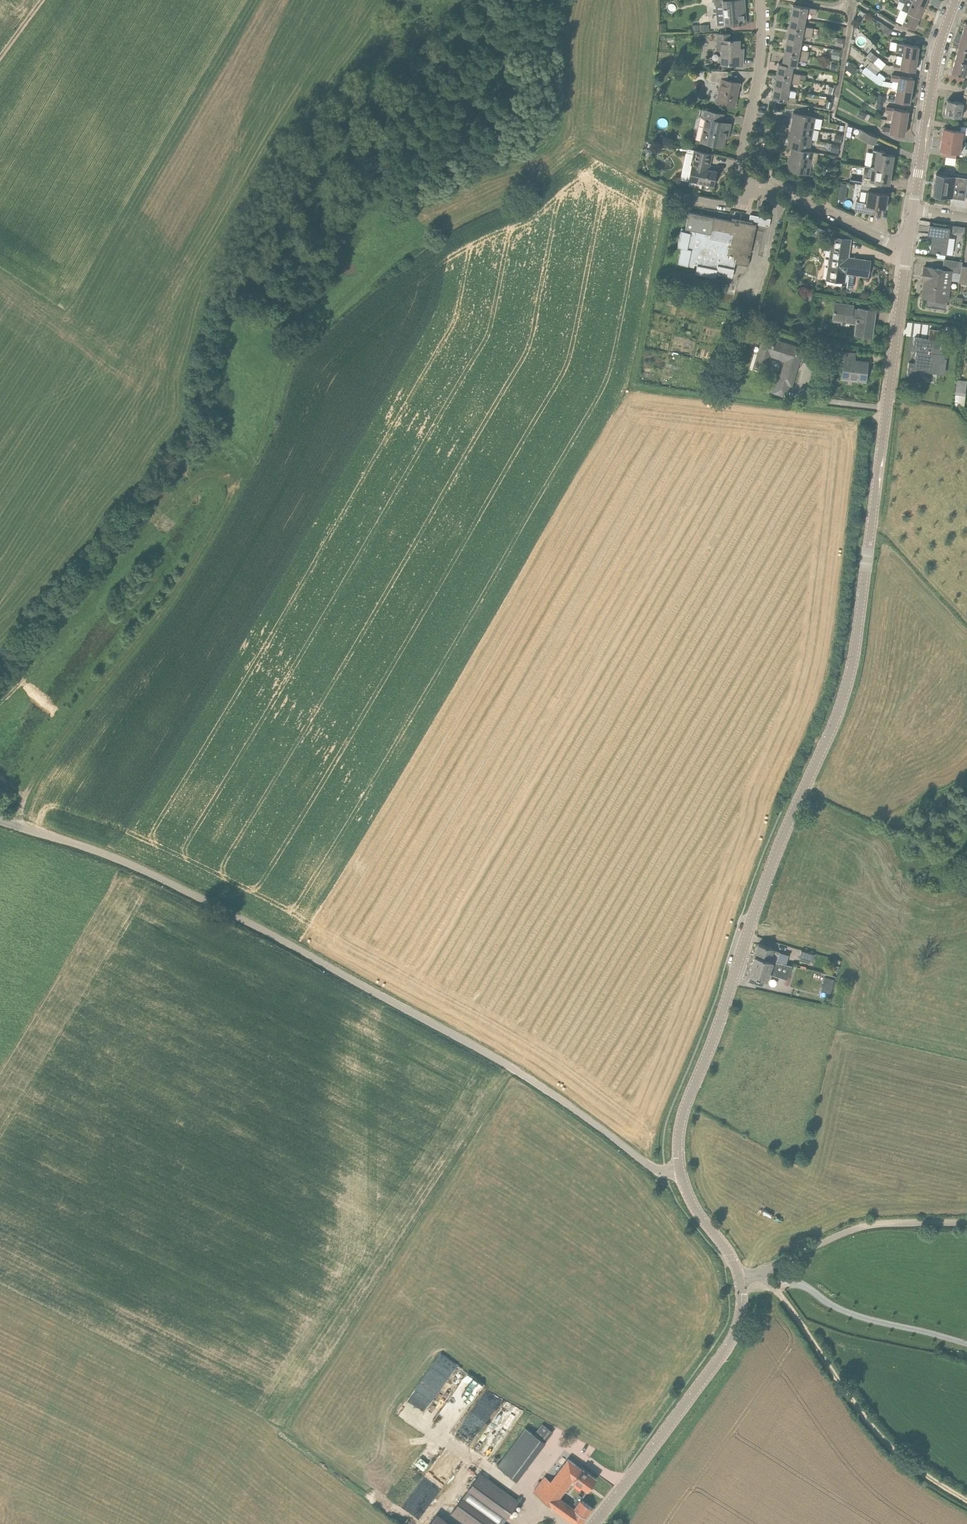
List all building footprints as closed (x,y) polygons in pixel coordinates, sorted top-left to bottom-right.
[(715,4),(723,3),(725,24),(746,23),(745,12),(743,12),(743,7),(744,7),(744,0),(715,0),(715,4)] [(919,17),(924,6),(911,0),(900,0),(905,2),(901,10),(907,12),(908,12),(919,17)] [(805,19),(806,12),(816,14),(817,9),(793,4),(791,16),(805,19)] [(860,16),(856,22),(862,25),(866,20),(862,18),(865,13),(860,10),(857,14),(860,16)] [(907,12),(901,26),(901,27),(906,30),(908,26),(914,29),(919,17),(908,12),(907,12)] [(805,19),(791,16),(789,28),(812,32),(813,27),(804,25),(805,19)] [(877,29),(888,37),(892,30),(882,23),(877,29)] [(812,32),(789,28),(786,40),(800,42),(802,35),(812,37),(812,32)] [(721,64),(733,64),(743,65),(743,57),(739,56),(740,40),(730,40),(727,39),(728,33),(718,33),(718,41),(722,41),(721,64)] [(958,47),(966,49),(966,36),(962,34),(958,47)] [(800,42),(786,40),(784,51),(808,56),(809,51),(799,49),(800,42)] [(897,42),(896,50),(902,51),(901,56),(917,58),(919,46),(897,42)] [(955,60),(966,63),(966,49),(958,47),(955,60)] [(808,56),(784,51),(782,63),(793,65),(796,66),(798,59),(807,60),(808,56)] [(894,62),(893,68),(915,71),(917,58),(901,56),(900,63),(894,62)] [(873,62),(881,69),(886,64),(878,57),(873,62)] [(966,77),(966,71),(966,66),(966,63),(955,60),(951,73),(966,77)] [(793,65),(782,63),(778,63),(776,75),(800,79),(805,80),(806,75),(801,74),(791,72),(793,65)] [(879,85),(885,76),(879,72),(877,75),(866,67),(864,70),(862,72),(879,85)] [(717,102),(725,104),(734,106),(736,97),(735,97),(736,91),(737,91),(739,82),(729,80),(726,80),(729,71),(710,70),(709,81),(720,83),(717,102)] [(896,88),(912,91),(914,78),(892,74),(891,80),(893,81),(891,88),(896,88)] [(776,75),(774,87),(788,89),(789,82),(799,84),(800,79),(776,75)] [(787,95),(788,89),(774,87),(772,99),(796,103),(797,97),(787,95)] [(889,93),(887,100),(909,103),(912,91),(896,88),(895,94),(889,93)] [(961,117),(963,103),(966,103),(966,95),(964,94),(963,102),(947,100),(945,115),(961,117)] [(908,110),(886,107),(886,112),(888,113),(887,120),(906,123),(908,110)] [(701,142),(713,144),(723,146),(725,137),(724,137),(725,132),(729,133),(732,121),(722,118),(723,113),(705,109),(702,119),(706,120),(701,142)] [(865,113),(860,111),(857,116),(863,119),(865,113)] [(792,124),(813,128),(815,117),(794,113),(792,124)] [(883,126),(882,132),(904,135),(906,123),(887,120),(886,126),(883,126)] [(941,139),(961,142),(962,141),(964,139),(965,134),(963,132),(963,131),(960,130),(961,124),(947,122),(946,128),(945,128),(945,131),(944,132),(942,132),(941,139)] [(792,124),(790,136),(811,140),(813,128),(792,124)] [(874,144),(877,137),(862,129),(858,137),(874,144)] [(833,141),(840,142),(841,134),(835,133),(833,141)] [(809,151),(811,140),(790,136),(787,147),(792,148),(809,151)] [(941,156),(956,158),(957,152),(960,153),(960,152),(962,150),(963,145),(961,143),(961,142),(941,139),(940,146),(942,146),(942,147),(942,150),(941,156)] [(838,153),(839,146),(832,145),(830,151),(838,153)] [(686,152),(694,153),(688,181),(704,184),(714,186),(717,171),(709,169),(712,154),(712,153),(702,152),(694,150),(695,149),(687,148),(686,152)] [(789,159),(811,163),(813,152),(809,151),(792,148),(789,159)] [(885,151),(873,149),(870,166),(891,169),(894,155),(885,153),(885,151)] [(809,175),(811,163),(789,159),(787,171),(809,175)] [(891,169),(870,166),(864,165),(862,184),(869,185),(874,186),(874,181),(889,184),(891,169)] [(828,177),(829,170),(820,168),(819,175),(828,177)] [(966,186),(966,178),(936,173),(933,195),(965,200),(966,186)] [(845,200),(847,184),(839,183),(836,199),(845,200)] [(866,202),(856,201),(855,211),(870,213),(870,212),(871,206),(885,209),(888,194),(873,191),(868,190),(867,190),(866,202)] [(770,218),(750,214),(748,223),(739,221),(739,224),(735,224),(735,221),(689,212),(685,229),(690,230),(690,232),(681,231),(678,247),(681,248),(678,263),(694,266),(694,264),(697,265),(695,274),(715,278),(716,274),(732,277),(735,263),(748,265),(749,257),(745,256),(746,253),(748,254),(754,223),(769,226),(770,218)] [(822,238),(825,230),(811,225),(807,233),(822,238)] [(945,254),(947,238),(949,228),(929,226),(928,234),(934,235),(933,241),(932,241),(930,252),(945,254)] [(952,234),(964,236),(965,228),(953,226),(952,234)] [(827,279),(847,282),(847,286),(844,285),(844,286),(842,286),(841,289),(843,289),(843,291),(851,292),(851,288),(856,289),(859,275),(867,276),(869,261),(845,257),(846,251),(848,251),(850,239),(833,237),(827,279)] [(942,269),(934,268),(924,267),(922,281),(926,281),(928,297),(927,304),(946,307),(948,301),(952,272),(960,273),(961,265),(962,261),(944,258),(942,269)] [(961,265),(960,273),(958,283),(966,284),(966,266),(961,265)] [(855,334),(861,335),(871,336),(875,310),(865,309),(858,308),(858,309),(853,308),(854,305),(835,303),(833,320),(856,323),(855,334)] [(928,339),(924,338),(914,337),(913,348),(916,348),(914,363),(909,363),(907,376),(917,377),(920,377),(920,371),(939,373),(940,362),(943,362),(947,335),(942,335),(942,329),(930,328),(929,333),(928,339)] [(802,349),(762,336),(752,368),(766,373),(772,357),(785,360),(780,373),(777,373),(771,391),(776,393),(785,396),(789,384),(791,384),(797,364),(794,363),(796,357),(799,358),(802,349)] [(857,380),(865,381),(868,361),(858,360),(855,360),(855,359),(856,352),(838,350),(836,358),(844,359),(843,368),(842,378),(843,373),(858,375),(857,380)] [(961,401),(965,401),(966,382),(966,381),(965,380),(957,380),(956,384),(954,400),(961,401)] [(772,960),(778,962),(780,962),(782,958),(780,958),(781,953),(779,953),(780,951),(774,949),(774,948),(768,946),(759,943),(758,943),(755,955),(754,954),(754,955),(772,960)] [(799,958),(813,962),(815,954),(801,949),(799,958)] [(747,980),(765,985),(766,979),(768,974),(774,975),(778,962),(772,960),(754,955),(754,956),(749,973),(748,972),(748,974),(747,980)] [(534,1433),(525,1427),(497,1466),(517,1481),(553,1432),(542,1423),(534,1433)] [(425,1450),(417,1465),(428,1470),(435,1455),(425,1450)] [(568,1457),(557,1472),(571,1482),(573,1480),(576,1482),(587,1490),(590,1486),(596,1477),(568,1457)] [(533,1492),(565,1515),(578,1523),(580,1523),(592,1507),(580,1499),(574,1506),(572,1505),(560,1497),(565,1490),(568,1492),(576,1482),(573,1480),(571,1482),(557,1472),(550,1480),(544,1476),(533,1492)] [(518,1500),(480,1473),(450,1513),(465,1523),(502,1523),(518,1500)] [(436,1512),(428,1523),(453,1523),(436,1512)]
